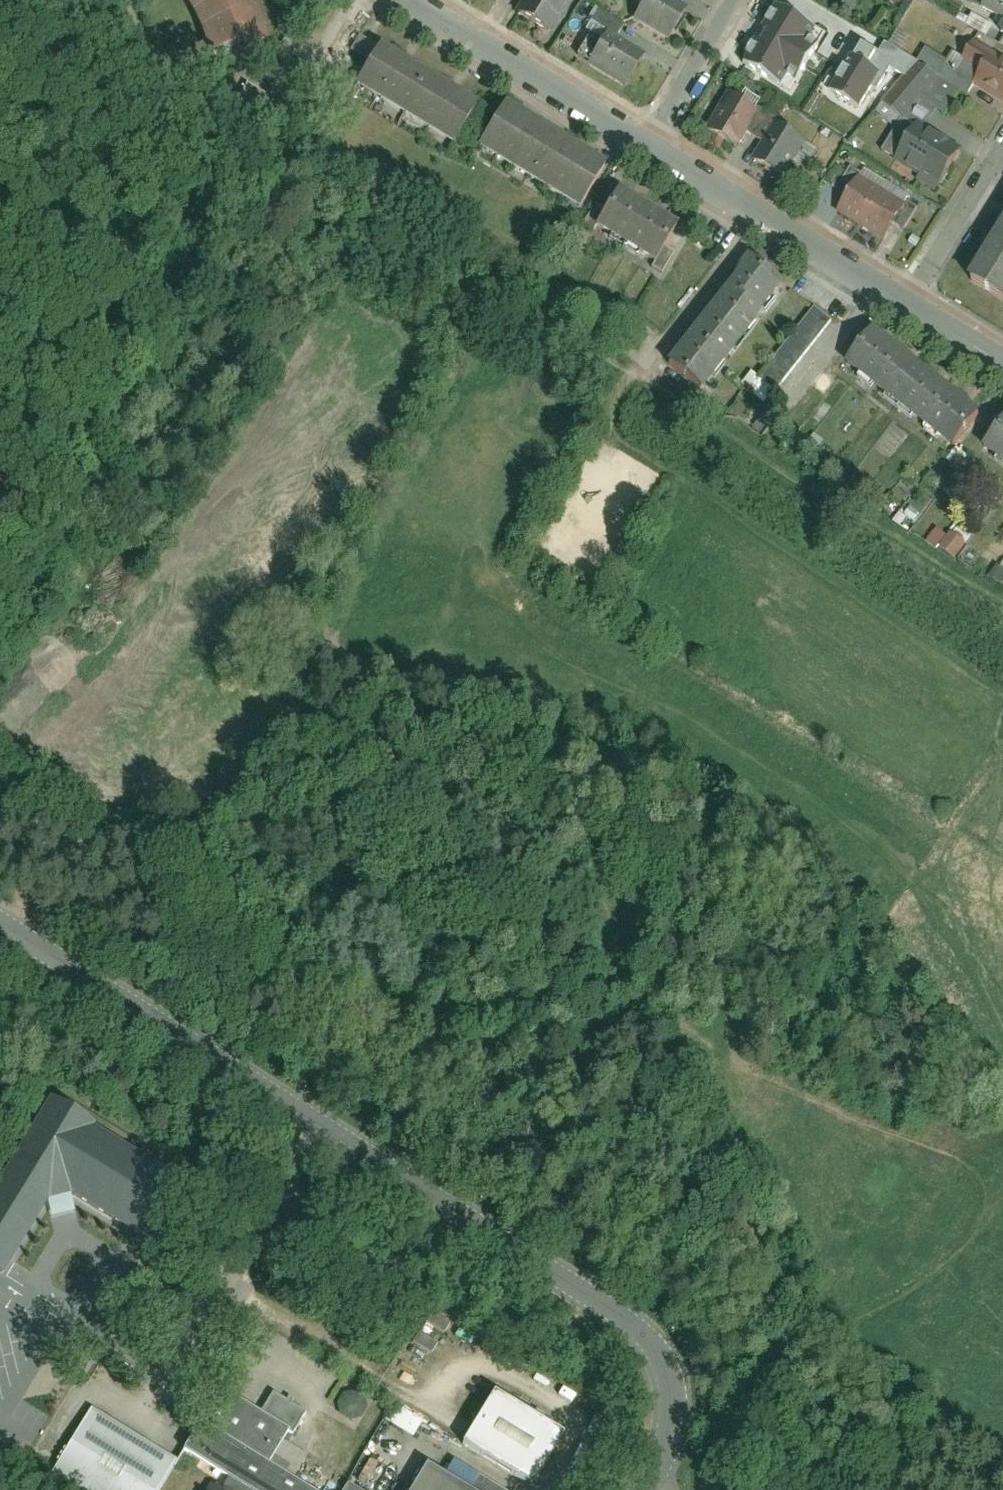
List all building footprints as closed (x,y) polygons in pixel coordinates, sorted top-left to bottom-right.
[(194,5),(207,28),(212,54),(271,42),(260,11),(256,0),(190,0),(194,5)] [(568,0),(526,0),(518,15),(550,32),(568,0)] [(685,7),(673,0),(645,0),(635,19),(668,37),(685,7)] [(982,12),(1002,22),(1002,0),(988,0),(982,12)] [(777,12),(742,69),(780,92),(815,35),(777,12)] [(984,36),(989,26),(969,17),(964,27),(984,36)] [(625,84),(642,54),(610,35),(592,65),(625,84)] [(1002,105),(1002,60),(973,42),(962,61),(980,72),(972,87),(1002,105)] [(352,88),(444,143),(467,105),(375,50),(352,88)] [(851,62),(829,97),(859,115),(880,80),(851,62)] [(755,112),(724,95),(702,133),(734,151),(755,112)] [(472,152),(569,210),(594,170),(497,112),(472,152)] [(804,142),(772,125),(751,163),(782,181),(804,142)] [(938,189),(959,151),(915,127),(894,165),(938,189)] [(858,178),(836,215),(882,243),(904,206),(858,178)] [(590,226),(660,270),(682,235),(613,191),(590,226)] [(1001,302),(1002,300),(1002,228),(968,279),(1001,302)] [(779,287),(742,261),(674,356),(711,382),(779,287)] [(831,321),(813,307),(760,375),(778,389),(831,321)] [(969,411),(865,335),(844,365),(946,441),(969,411)] [(1002,471),(1002,414),(1001,413),(973,447),(1002,471)] [(946,536),(934,527),(924,540),(950,560),(971,534),(956,523),(946,536)] [(988,578),(1002,587),(1002,556),(1001,555),(988,578)] [(0,1187),(0,1273),(2,1274),(47,1201),(72,1195),(146,1240),(180,1186),(89,1130),(92,1127),(52,1102),(0,1187)] [(342,1421),(365,1414),(356,1388),(333,1396),(342,1421)] [(294,1481),(308,1458),(285,1444),(303,1414),(272,1395),(260,1415),(220,1391),(183,1452),(228,1479),(221,1489),(309,1489),(294,1481)] [(453,1442),(522,1485),(553,1435),(484,1393),(453,1442)] [(389,1408),(382,1421),(407,1434),(414,1421),(389,1408)] [(177,1461),(91,1409),(50,1476),(72,1489),(159,1489),(177,1461)] [(456,1486),(426,1467),(412,1489),(463,1489),(456,1486)] [(339,1477),(330,1489),(360,1489),(339,1477)]
